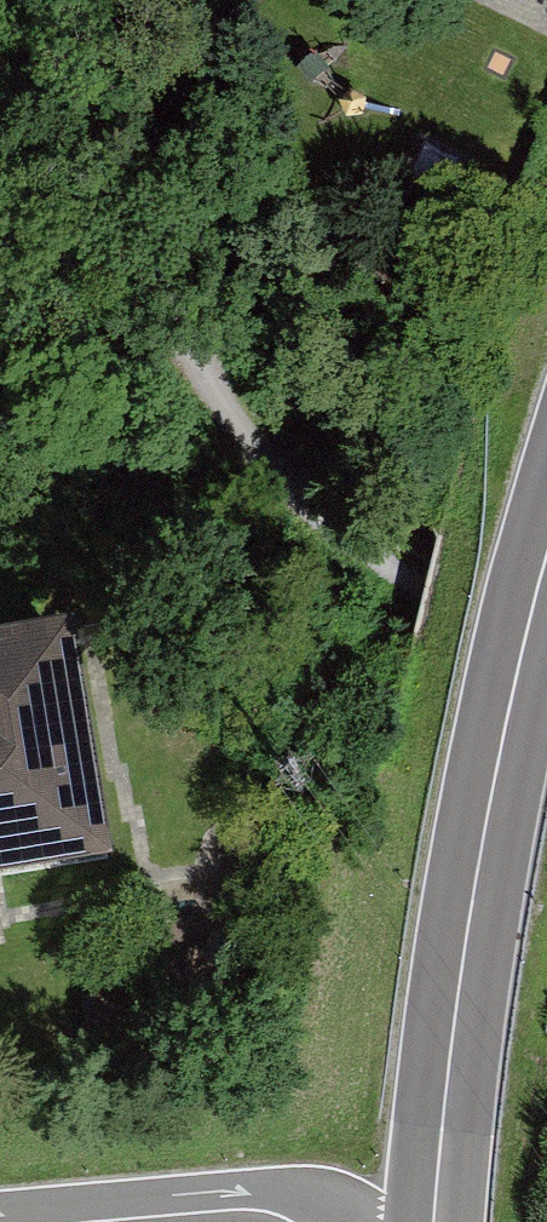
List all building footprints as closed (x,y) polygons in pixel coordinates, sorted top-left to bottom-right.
[(107,866),(66,622),(0,633),(0,880),(107,866)]
